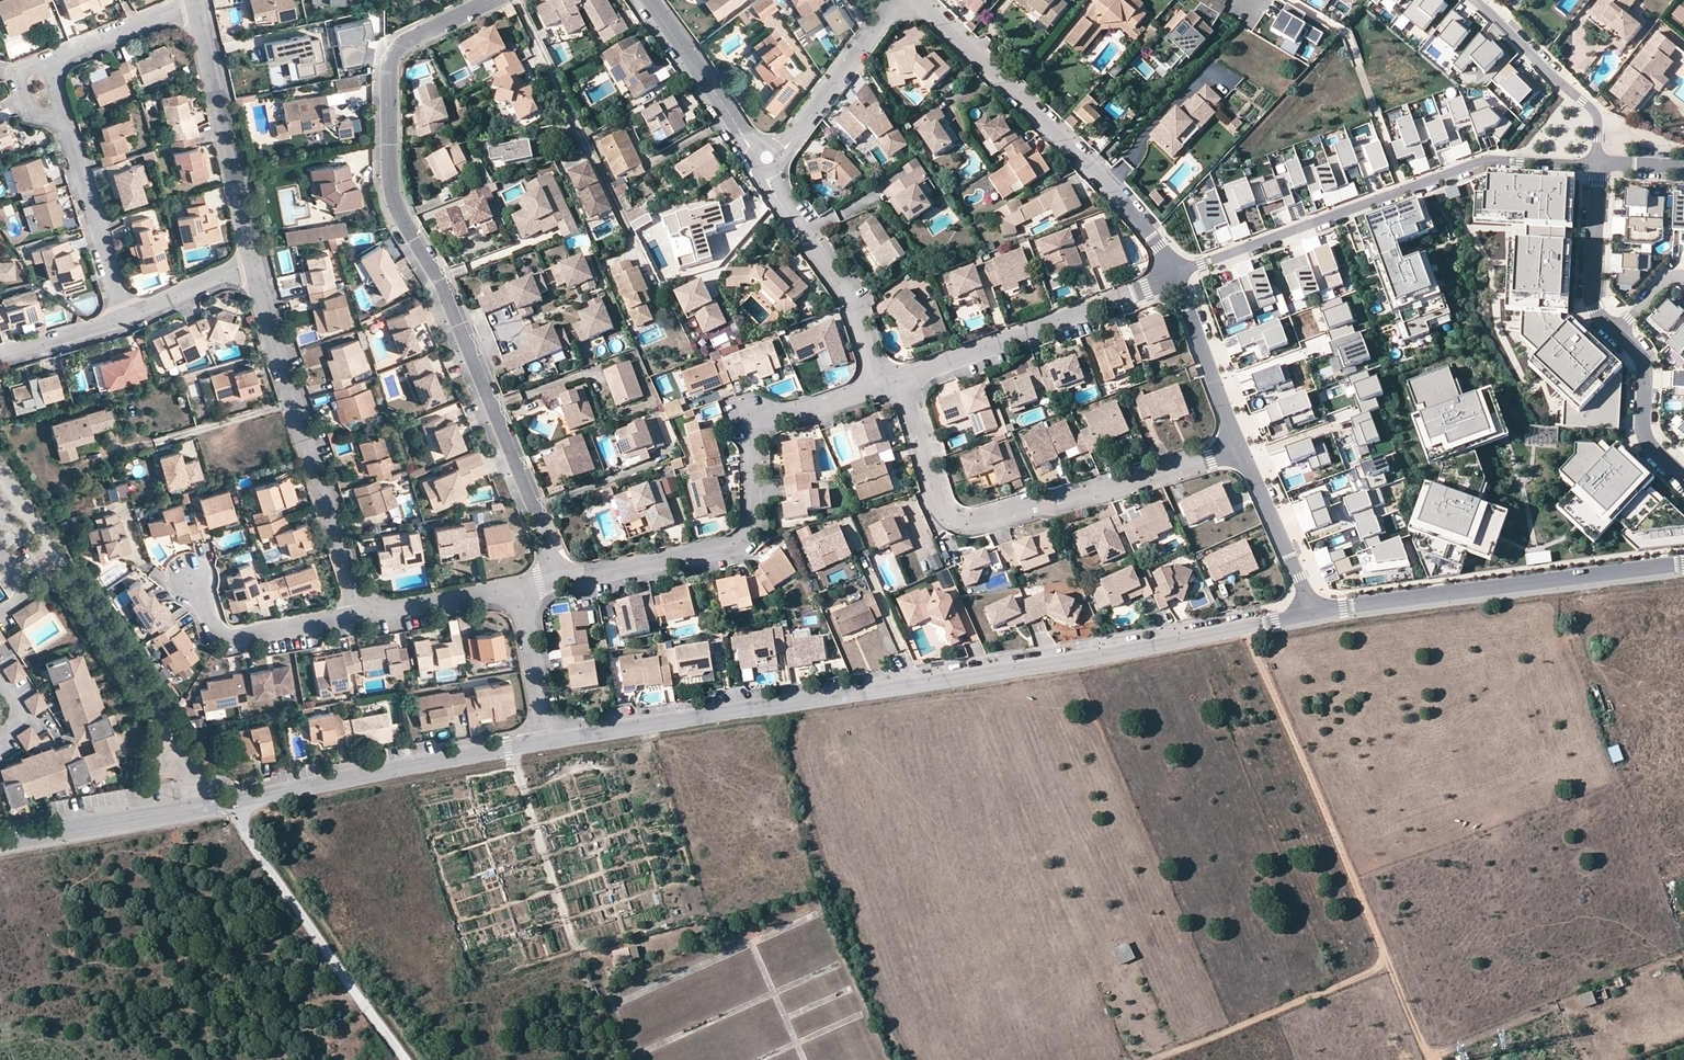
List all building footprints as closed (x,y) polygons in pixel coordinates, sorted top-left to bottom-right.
[(25,23),(49,13),(45,1),(47,0),(0,0),(0,15),(7,34),(27,27),(25,23)] [(91,5),(100,1),(101,4),(104,3),(111,0),(64,0),(72,20),(83,15),(81,8),(91,5)] [(253,20),(276,15),(276,18),(294,14),(291,0),(249,0),(253,20)] [(547,32),(562,25),(569,37),(586,28),(578,13),(575,9),(583,5),(580,0),(578,1),(578,0),(562,0),(538,14),(547,32)] [(585,10),(603,44),(627,31),(621,20),(618,22),(613,15),(605,0),(580,0),(583,5),(585,10)] [(720,13),(710,0),(703,0),(703,1),(714,17),(720,13)] [(720,13),(738,0),(710,0),(720,13)] [(760,19),(776,8),(771,0),(755,0),(750,4),(760,19)] [(800,15),(817,4),(821,2),(819,0),(790,0),(800,15)] [(988,0),(961,0),(966,5),(965,6),(975,15),(988,0)] [(1030,13),(1034,9),(1024,0),(1015,0),(1030,13)] [(1034,9),(1030,13),(1040,20),(1043,16),(1052,23),(1067,5),(1061,0),(1024,0),(1034,9)] [(1101,26),(1130,27),(1136,33),(1147,20),(1141,14),(1147,7),(1138,0),(1102,0),(1098,0),(1097,4),(1098,10),(1091,12),(1066,42),(1078,52),(1101,26)] [(1225,8),(1211,0),(1195,0),(1220,15),(1225,8)] [(1404,9),(1423,25),(1445,0),(1412,0),(1404,9)] [(1606,13),(1605,15),(1617,24),(1618,23),(1625,29),(1622,34),(1616,42),(1621,47),(1642,21),(1629,12),(1638,0),(1599,0),(1595,5),(1606,13)] [(91,5),(93,11),(106,7),(104,3),(101,4),(100,1),(91,5)] [(817,4),(800,15),(795,18),(804,33),(826,18),(836,32),(847,24),(834,3),(822,11),(817,4)] [(1680,8),(1677,6),(1671,13),(1683,23),(1683,4),(1680,8)] [(1618,23),(1617,24),(1605,15),(1606,13),(1595,5),(1591,10),(1622,34),(1625,29),(1618,23)] [(518,18),(513,7),(499,14),(499,15),(500,17),(502,17),(505,15),(506,18),(508,23),(513,20),(518,18)] [(1305,19),(1287,7),(1281,16),(1282,16),(1278,23),(1276,22),(1269,32),(1293,48),(1302,34),(1306,37),(1302,42),(1315,51),(1322,40),(1305,29),(1304,30),(1300,27),(1305,19)] [(1464,20),(1454,12),(1443,24),(1447,27),(1439,36),(1453,48),(1468,30),(1461,24),(1464,20)] [(360,16),(333,23),(337,41),(347,39),(361,42),(363,35),(369,36),(373,28),(368,17),(361,20),(360,16)] [(1196,51),(1212,35),(1193,18),(1188,22),(1182,17),(1161,39),(1153,31),(1140,45),(1172,74),(1186,59),(1194,50),(1196,51)] [(1216,30),(1226,38),(1238,25),(1228,19),(1216,30)] [(1081,54),(1100,31),(1122,32),(1131,39),(1136,33),(1130,27),(1101,26),(1078,52),(1081,54)] [(323,57),(318,35),(307,37),(305,29),(263,39),(267,60),(289,55),(293,75),(316,70),(314,59),(323,57)] [(775,29),(770,33),(775,40),(781,36),(775,29)] [(1674,45),(1656,30),(1622,72),(1624,74),(1610,91),(1632,109),(1652,84),(1649,80),(1668,58),(1666,56),(1674,45)] [(487,61),(487,58),(493,55),(496,55),(497,59),(497,63),(494,64),(499,75),(519,65),(514,56),(506,53),(496,31),(486,37),(486,38),(485,42),(480,45),(477,43),(476,41),(466,46),(464,53),(470,65),(475,69),(485,65),(488,63),(487,61)] [(1490,42),(1480,32),(1453,63),(1462,70),(1474,58),(1483,69),(1503,50),(1493,40),(1490,42)] [(791,79),(792,77),(779,60),(792,51),(781,36),(775,40),(770,33),(762,39),(767,46),(759,53),(761,57),(754,66),(766,80),(770,77),(778,86),(774,91),(763,104),(773,113),(796,86),(791,79)] [(1136,33),(1131,39),(1137,45),(1143,39),(1139,36),(1136,33)] [(1548,37),(1542,43),(1548,49),(1554,42),(1548,37)] [(753,46),(759,53),(767,46),(762,39),(753,46)] [(640,47),(636,49),(633,44),(628,47),(625,42),(605,53),(610,61),(613,69),(619,66),(622,64),(630,78),(639,74),(644,71),(651,68),(640,47)] [(147,51),(148,55),(167,48),(165,44),(147,51)] [(925,64),(923,67),(919,63),(918,57),(915,45),(904,47),(905,50),(906,59),(889,63),(893,80),(915,75),(919,78),(932,90),(952,69),(935,54),(925,64)] [(174,65),(167,48),(148,55),(135,61),(133,57),(125,60),(131,74),(138,72),(143,82),(166,73),(165,68),(174,65)] [(887,54),(889,63),(906,59),(905,50),(887,54)] [(1188,60),(1196,51),(1194,50),(1186,59),(1188,60)] [(601,55),(602,59),(609,71),(613,69),(610,61),(605,53),(601,55)] [(487,61),(488,63),(497,59),(496,55),(493,55),(487,58),(487,61)] [(1659,89),(1667,80),(1660,75),(1672,60),(1668,58),(1649,80),(1652,84),(1656,86),(1659,89)] [(1538,84),(1511,59),(1494,76),(1522,102),(1538,84)] [(109,71),(110,73),(90,81),(98,102),(128,90),(125,81),(132,77),(131,74),(125,60),(118,63),(119,67),(109,71)] [(627,80),(630,78),(622,64),(619,66),(627,80)] [(523,93),(520,94),(519,91),(521,89),(517,79),(524,76),(519,65),(499,75),(495,77),(497,81),(494,91),(500,93),(496,104),(506,108),(507,106),(513,108),(521,122),(539,114),(532,100),(535,99),(531,89),(523,93)] [(625,82),(629,89),(648,79),(644,71),(639,74),(630,78),(627,80),(625,82)] [(339,77),(340,90),(362,86),(359,73),(339,77)] [(893,80),(895,87),(906,85),(906,81),(919,78),(915,75),(893,80)] [(629,89),(633,98),(656,86),(653,81),(650,77),(648,79),(629,89)] [(770,77),(766,80),(774,91),(778,86),(770,77)] [(855,141),(863,134),(870,127),(876,136),(879,139),(883,136),(888,142),(883,146),(890,156),(906,144),(897,130),(894,131),(880,109),(881,107),(865,84),(859,88),(860,91),(856,93),(858,99),(860,106),(857,109),(855,106),(850,110),(849,108),(840,115),(841,117),(837,121),(855,141)] [(1222,97),(1208,84),(1192,100),(1190,98),(1180,109),(1178,107),(1174,111),(1171,121),(1167,125),(1164,123),(1154,132),(1160,138),(1158,141),(1174,156),(1185,145),(1178,139),(1195,122),(1201,128),(1211,117),(1207,114),(1213,107),(1222,97)] [(426,107),(427,112),(420,114),(417,115),(420,129),(417,130),(420,140),(448,132),(445,122),(450,121),(444,101),(442,101),(438,85),(425,89),(429,106),(426,107)] [(163,103),(171,141),(193,136),(198,135),(196,126),(192,126),(190,114),(185,90),(173,93),(167,95),(168,102),(163,103)] [(1094,91),(1086,99),(1096,109),(1098,110),(1106,102),(1094,91)] [(1609,103),(1601,94),(1596,98),(1605,107),(1609,103)] [(290,111),(293,125),(316,121),(327,129),(328,137),(343,135),(340,120),(334,121),(330,122),(324,117),(323,111),(322,105),(319,105),(317,95),(297,99),(299,110),(290,111)] [(1464,104),(1472,125),(1475,135),(1492,130),(1500,140),(1514,122),(1482,96),(1464,104)] [(642,115),(653,134),(661,130),(666,139),(685,128),(681,121),(674,109),(678,107),(673,97),(642,115)] [(850,110),(855,106),(857,109),(860,106),(858,99),(849,108),(850,110)] [(1096,138),(1105,128),(1091,114),(1096,109),(1086,99),(1071,115),(1096,138)] [(1451,148),(1462,144),(1458,134),(1453,131),(1456,127),(1460,129),(1472,125),(1464,104),(1463,100),(1447,105),(1451,115),(1440,118),(1442,122),(1449,143),(1451,148)] [(681,121),(685,118),(678,107),(674,109),(681,121)] [(955,144),(946,130),(949,127),(946,120),(950,118),(943,107),(917,124),(937,155),(955,144)] [(1217,111),(1213,107),(1207,114),(1211,117),(1217,111)] [(464,123),(470,119),(466,108),(458,112),(464,123)] [(323,111),(324,117),(330,122),(334,121),(323,111)] [(1171,121),(1174,111),(1164,123),(1167,125),(1171,121)] [(986,129),(991,136),(1001,150),(1006,147),(1011,153),(1026,143),(1021,136),(1019,138),(1013,130),(1011,131),(1005,124),(999,122),(996,117),(993,119),(990,114),(978,122),(984,131),(986,129)] [(999,122),(1005,124),(999,115),(996,117),(999,122)] [(127,118),(123,119),(127,134),(132,132),(127,118)] [(1232,131),(1242,124),(1238,118),(1228,124),(1232,131)] [(104,164),(119,160),(116,151),(126,149),(122,135),(127,134),(123,119),(99,126),(102,136),(103,140),(99,141),(98,141),(103,156),(99,157),(102,165),(104,164)] [(1414,155),(1416,161),(1425,158),(1421,145),(1413,124),(1411,119),(1395,125),(1401,141),(1390,145),(1397,162),(1414,155)] [(13,141),(11,136),(8,128),(5,120),(0,122),(0,146),(13,141)] [(1421,145),(1428,142),(1426,138),(1429,136),(1431,141),(1434,149),(1449,143),(1442,122),(1427,128),(1424,120),(1413,124),(1421,145)] [(293,125),(294,131),(317,127),(328,137),(327,129),(316,121),(293,125)] [(288,122),(279,124),(282,138),(291,136),(288,122)] [(594,122),(584,127),(589,136),(598,130),(594,122)] [(1201,128),(1195,122),(1178,139),(1185,145),(1201,128)] [(624,131),(600,143),(616,177),(625,172),(641,165),(637,157),(634,158),(630,151),(633,149),(624,131)] [(1160,138),(1154,132),(1152,135),(1158,141),(1160,138)] [(573,133),(567,137),(574,149),(580,146),(573,133)] [(855,141),(862,148),(869,141),(863,134),(855,141)] [(175,161),(179,160),(180,166),(178,167),(180,177),(189,175),(189,180),(204,177),(199,155),(202,154),(200,146),(196,147),(193,136),(171,141),(170,141),(175,161)] [(532,155),(529,138),(490,147),(492,158),(504,155),(505,161),(532,155)] [(16,147),(13,141),(0,146),(0,153),(16,147)] [(1008,181),(1011,185),(1020,179),(1024,186),(1050,169),(1040,152),(1029,159),(1026,161),(1023,155),(1026,153),(1032,149),(1027,142),(1026,143),(1011,153),(1008,155),(1013,162),(990,176),(998,187),(1008,181)] [(1338,157),(1327,161),(1329,167),(1338,190),(1349,186),(1344,171),(1358,166),(1350,143),(1334,148),(1338,157)] [(447,183),(470,172),(457,144),(433,155),(447,183)] [(677,168),(685,181),(695,175),(703,186),(718,176),(724,172),(713,155),(716,154),(710,146),(677,168)] [(810,174),(823,172),(829,176),(828,181),(832,182),(836,182),(843,190),(851,182),(853,183),(862,175),(852,165),(840,153),(825,147),(822,153),(819,160),(808,162),(810,174)] [(204,177),(208,176),(204,154),(202,154),(199,155),(204,177)] [(716,154),(713,155),(724,172),(727,170),(716,154)] [(433,155),(427,158),(441,186),(447,183),(433,155)] [(17,190),(30,186),(33,195),(39,193),(56,188),(53,179),(46,181),(39,156),(10,165),(17,190)] [(107,174),(111,173),(115,188),(121,205),(142,199),(132,166),(128,167),(126,158),(119,160),(104,164),(107,174)] [(922,168),(916,160),(904,167),(909,176),(922,168)] [(1286,208),(1295,205),(1290,191),(1294,189),(1295,191),(1307,186),(1302,171),(1299,162),(1286,167),(1289,175),(1276,179),(1277,181),(1283,198),(1286,208)] [(350,184),(345,184),(344,177),(349,176),(347,163),(330,166),(330,164),(313,167),(317,194),(323,191),(335,199),(334,205),(359,201),(356,186),(353,183),(350,184)] [(602,189),(598,191),(596,186),(599,184),(595,176),(592,170),(590,165),(570,174),(589,212),(596,209),(600,217),(613,211),(602,189)] [(641,165),(625,172),(630,181),(645,173),(641,165)] [(313,167),(307,168),(312,197),(317,194),(313,167)] [(1314,167),(1302,171),(1307,186),(1311,195),(1323,191),(1324,194),(1338,190),(1329,167),(1316,171),(1314,167)] [(929,204),(924,196),(918,187),(924,183),(921,180),(927,176),(922,168),(909,176),(896,184),(888,190),(903,212),(910,222),(921,215),(918,211),(929,204)] [(723,185),(730,180),(724,172),(718,176),(723,185)] [(111,173),(107,174),(112,189),(115,188),(111,173)] [(546,221),(548,227),(571,216),(551,174),(531,184),(536,192),(533,194),(527,197),(535,214),(521,221),(528,236),(542,230),(543,229),(540,224),(546,221)] [(612,182),(616,192),(628,188),(624,177),(612,182)] [(1256,205),(1257,208),(1283,198),(1277,181),(1266,185),(1264,177),(1248,183),(1256,205)] [(1565,309),(1574,183),(1488,177),(1487,196),(1476,196),(1474,223),(1512,225),(1507,306),(1565,309)] [(723,185),(719,187),(725,196),(731,204),(743,196),(733,179),(730,180),(723,185)] [(1230,229),(1240,225),(1235,212),(1256,205),(1248,183),(1247,179),(1224,188),(1230,204),(1222,207),(1229,226),(1230,229)] [(1011,185),(1008,181),(998,187),(1004,197),(1015,190),(1011,185)] [(1082,204),(1070,182),(1024,205),(1020,198),(996,210),(1000,218),(1005,235),(1018,231),(1016,224),(1026,218),(1052,206),(1057,217),(1082,204)] [(486,202),(495,199),(492,191),(490,186),(481,190),(470,194),(474,205),(465,208),(464,206),(437,216),(443,232),(454,228),(457,237),(469,233),(467,229),(474,226),(476,231),(484,228),(486,235),(497,231),(486,202)] [(719,187),(702,199),(725,196),(719,187)] [(35,203),(34,204),(36,213),(27,215),(33,232),(41,229),(62,223),(60,215),(56,202),(54,197),(58,196),(56,188),(39,193),(33,195),(35,203)] [(1154,188),(1149,194),(1160,205),(1166,199),(1154,188)] [(899,215),(903,212),(888,190),(884,192),(899,215)] [(1629,218),(1665,220),(1666,198),(1650,198),(1650,191),(1629,190),(1628,208),(1630,208),(1629,218)] [(334,205),(335,199),(323,191),(317,194),(333,206),(334,205)] [(1448,201),(1445,191),(1435,194),(1439,204),(1448,201)] [(1217,230),(1229,226),(1222,207),(1217,192),(1207,195),(1209,200),(1204,201),(1205,204),(1197,207),(1208,236),(1218,232),(1217,230)] [(1677,193),(1675,231),(1683,231),(1683,193),(1677,193)] [(535,214),(527,197),(520,200),(525,210),(512,216),(523,238),(528,236),(521,221),(535,214)] [(1421,199),(1416,201),(1428,235),(1434,233),(1421,199)] [(333,206),(332,213),(360,208),(359,201),(334,205),(333,206)] [(1428,235),(1416,201),(1346,227),(1356,255),(1364,252),(1370,266),(1374,265),(1380,263),(1391,292),(1385,295),(1392,315),(1398,313),(1402,323),(1409,341),(1409,342),(1430,334),(1428,331),(1426,325),(1450,317),(1443,297),(1441,298),(1435,300),(1419,259),(1408,263),(1404,265),(1401,255),(1405,254),(1402,245),(1428,235)] [(215,227),(205,229),(204,221),(207,221),(205,211),(206,211),(204,202),(186,207),(188,215),(177,217),(183,246),(218,238),(215,227)] [(679,235),(690,231),(691,236),(690,237),(696,253),(697,255),(709,251),(707,248),(702,232),(704,232),(704,230),(703,226),(711,223),(712,227),(723,223),(742,216),(738,207),(726,211),(721,209),(718,210),(716,204),(687,214),(686,212),(660,221),(665,233),(667,232),(669,240),(680,237),(679,235)] [(932,209),(929,204),(918,211),(921,215),(932,209)] [(205,229),(215,227),(211,209),(206,211),(205,211),(207,221),(204,221),(205,229)] [(600,217),(596,209),(589,212),(593,221),(600,217)] [(1613,215),(1614,233),(1625,232),(1624,215),(1613,215)] [(133,242),(137,253),(141,253),(146,269),(153,267),(154,270),(165,267),(160,247),(156,232),(153,232),(149,216),(132,221),(134,230),(138,229),(142,240),(137,241),(133,242)] [(564,237),(578,232),(571,216),(548,227),(546,221),(540,224),(543,229),(542,230),(543,232),(559,225),(564,237)] [(652,224),(647,216),(636,222),(640,230),(652,224)] [(1117,235),(1110,237),(1103,217),(1085,224),(1090,238),(1082,241),(1086,251),(1092,267),(1100,264),(1125,256),(1117,235)] [(1629,218),(1628,218),(1626,244),(1654,245),(1664,239),(1665,220),(1629,218)] [(1190,223),(1195,235),(1205,231),(1200,219),(1190,223)] [(863,239),(873,256),(877,253),(888,269),(906,258),(895,241),(892,243),(876,220),(860,230),(865,237),(863,239)] [(344,221),(284,231),(286,244),(329,236),(333,235),(339,234),(347,233),(344,221)] [(636,222),(632,224),(636,232),(640,230),(636,222)] [(1067,231),(1069,236),(1057,241),(1056,235),(1038,242),(1039,245),(1047,268),(1065,262),(1068,270),(1082,265),(1081,263),(1078,254),(1086,251),(1082,241),(1077,227),(1067,231)] [(162,247),(164,246),(161,231),(156,232),(160,247),(162,247)] [(1056,235),(1057,241),(1069,236),(1067,231),(1056,235)] [(44,258),(50,279),(60,277),(63,288),(84,282),(78,260),(73,262),(70,250),(71,249),(68,239),(32,250),(35,261),(44,258)] [(389,257),(384,247),(382,249),(379,245),(360,256),(369,271),(372,277),(395,262),(392,256),(389,257)] [(955,246),(945,250),(948,258),(958,254),(955,246)] [(392,256),(389,251),(386,247),(384,247),(389,257),(392,256)] [(1329,247),(1306,256),(1320,294),(1343,286),(1329,247)] [(71,249),(70,250),(73,262),(78,260),(75,248),(71,249)] [(1023,248),(984,263),(990,278),(992,286),(1002,282),(1004,287),(1013,284),(1012,281),(1016,279),(1017,282),(1019,281),(1033,276),(1023,248)] [(712,260),(709,251),(697,255),(700,263),(712,260)] [(141,270),(146,269),(141,253),(137,253),(141,270)] [(330,289),(336,288),(327,253),(306,258),(309,270),(312,284),(307,285),(309,294),(330,289)] [(877,253),(873,256),(884,272),(888,269),(877,253)] [(584,258),(583,254),(572,259),(573,263),(584,258)] [(698,264),(694,254),(679,259),(682,270),(698,264)] [(1653,256),(1626,255),(1625,274),(1620,274),(1619,285),(1634,286),(1641,280),(1642,271),(1649,271),(1652,268),(1653,256)] [(1100,264),(1102,271),(1127,262),(1125,256),(1100,264)] [(1285,264),(1282,269),(1291,293),(1301,289),(1305,300),(1320,294),(1306,256),(1285,264)] [(1441,298),(1426,257),(1419,259),(1435,300),(1441,298)] [(558,284),(567,280),(578,276),(581,283),(583,288),(595,284),(592,277),(596,276),(592,266),(588,268),(584,258),(573,263),(572,259),(551,267),(558,284)] [(627,259),(610,266),(635,321),(648,315),(643,304),(646,302),(649,301),(645,291),(643,285),(645,284),(637,265),(632,267),(627,259)] [(12,279),(13,262),(0,261),(0,278),(12,279)] [(403,279),(396,268),(398,266),(395,262),(372,277),(375,281),(384,297),(403,286),(401,280),(403,279)] [(1047,268),(1050,277),(1068,270),(1065,262),(1047,268)] [(754,278),(763,281),(761,286),(777,301),(785,294),(793,302),(809,286),(786,263),(778,270),(774,274),(768,268),(767,271),(759,268),(759,264),(750,263),(750,268),(729,267),(728,284),(741,284),(741,282),(753,282),(753,283),(754,278)] [(951,296),(968,289),(969,293),(973,302),(977,300),(986,297),(980,281),(990,278),(984,263),(944,278),(951,296)] [(1391,292),(1380,263),(1374,265),(1385,295),(1391,292)] [(770,264),(768,268),(774,274),(778,270),(771,264),(770,264)] [(403,279),(404,278),(398,266),(396,268),(403,279)] [(309,270),(303,272),(307,285),(312,284),(309,270)] [(1264,271),(1239,280),(1251,313),(1276,304),(1264,271)] [(479,299),(485,313),(514,301),(521,316),(532,311),(530,304),(527,297),(538,293),(547,289),(541,272),(519,281),(521,285),(510,290),(509,287),(490,294),(487,287),(482,289),(485,297),(479,299)] [(567,280),(570,287),(581,283),(578,276),(567,280)] [(1013,284),(1004,287),(1005,290),(1020,285),(1019,281),(1017,282),(1016,279),(1012,281),(1013,284)] [(1237,323),(1253,317),(1251,313),(1239,280),(1227,285),(1228,287),(1217,291),(1227,317),(1234,314),(1237,323)] [(521,285),(519,281),(508,285),(509,287),(510,290),(521,285)] [(710,299),(701,281),(675,294),(686,316),(694,312),(695,315),(704,333),(725,322),(715,301),(712,302),(708,304),(707,301),(710,299)] [(63,288),(64,293),(85,287),(84,282),(63,288)] [(320,301),(323,300),(325,309),(322,309),(328,331),(352,325),(344,295),(333,297),(330,289),(309,294),(311,303),(320,301)] [(947,331),(936,305),(922,310),(918,306),(920,304),(914,300),(916,297),(907,289),(897,302),(897,304),(890,313),(898,322),(896,324),(897,325),(906,333),(912,346),(925,341),(925,339),(947,331)] [(969,293),(968,289),(951,296),(952,299),(969,293)] [(1295,303),(1305,300),(1301,289),(1291,293),(1295,303)] [(7,320),(22,316),(23,322),(38,319),(33,300),(36,299),(34,291),(2,299),(3,303),(0,304),(0,328),(9,326),(7,320)] [(541,300),(538,293),(527,297),(530,304),(541,300)] [(1280,314),(1288,312),(1283,293),(1274,296),(1280,314)] [(796,306),(793,302),(785,294),(777,301),(774,305),(785,316),(796,306)] [(602,331),(600,326),(611,321),(601,296),(589,302),(591,308),(594,315),(583,319),(574,323),(582,340),(602,331)] [(1621,303),(1614,296),(1610,300),(1617,308),(1621,303)] [(920,304),(918,306),(922,310),(936,305),(935,301),(924,304),(916,297),(914,300),(920,304)] [(986,297),(977,300),(981,310),(989,307),(986,297)] [(1319,305),(1333,343),(1357,335),(1352,320),(1356,319),(1350,302),(1343,305),(1341,297),(1319,305)] [(38,319),(42,318),(37,299),(36,299),(33,300),(38,319)] [(1682,308),(1680,310),(1679,309),(1671,301),(1660,312),(1659,310),(1654,314),(1656,316),(1654,319),(1666,331),(1663,335),(1671,343),(1683,329),(1683,309),(1682,308)] [(411,338),(410,335),(413,334),(409,324),(425,317),(422,309),(419,302),(407,307),(408,310),(386,319),(400,354),(418,347),(414,337),(411,338)] [(646,302),(643,304),(648,315),(651,314),(646,302)] [(203,336),(209,333),(228,341),(229,337),(238,341),(242,334),(239,328),(234,326),(236,322),(234,322),(237,314),(223,308),(220,316),(212,313),(195,320),(196,322),(203,336)] [(594,315),(591,308),(580,312),(583,319),(594,315)] [(322,309),(318,311),(324,332),(328,331),(322,309)] [(370,316),(368,312),(359,316),(360,321),(370,316)] [(799,317),(800,323),(813,318),(811,312),(799,317)] [(890,313),(886,316),(896,324),(898,322),(890,313)] [(635,321),(636,325),(653,318),(651,314),(648,315),(635,321)] [(361,325),(372,319),(370,316),(360,321),(361,325)] [(1150,320),(1140,323),(1147,341),(1153,355),(1175,346),(1165,318),(1158,316),(1160,320),(1152,322),(1150,320)] [(1428,331),(1452,322),(1450,317),(1426,325),(1428,331)] [(835,320),(790,340),(801,363),(829,351),(837,368),(851,362),(835,320)] [(1626,366),(1572,320),(1527,370),(1564,403),(1580,417),(1621,372),(1626,366)] [(600,326),(602,331),(613,327),(611,321),(600,326)] [(1280,321),(1237,337),(1242,350),(1247,347),(1246,343),(1253,340),(1255,345),(1265,341),(1270,352),(1289,345),(1280,321)] [(153,338),(163,361),(182,353),(186,360),(200,354),(198,350),(206,346),(203,336),(196,322),(187,325),(186,323),(178,327),(179,330),(175,332),(173,329),(153,338)] [(1137,345),(1147,341),(1140,323),(1131,326),(1137,345)] [(1403,343),(1409,341),(1402,323),(1396,325),(1403,343)] [(538,358),(537,353),(549,348),(551,353),(572,345),(564,328),(554,332),(543,336),(540,329),(538,324),(527,328),(533,344),(503,356),(508,370),(514,367),(517,375),(523,373),(520,365),(538,358)] [(554,332),(551,325),(540,329),(543,336),(554,332)] [(897,325),(898,330),(906,349),(912,346),(906,333),(897,325)] [(1671,343),(1669,345),(1682,357),(1683,355),(1683,329),(1671,343)] [(1371,360),(1361,333),(1357,335),(1333,343),(1329,344),(1333,354),(1336,352),(1338,358),(1343,371),(1371,360)] [(330,348),(334,358),(340,377),(334,379),(332,380),(336,390),(351,385),(350,381),(348,375),(358,371),(367,368),(357,339),(330,348)] [(1117,375),(1114,368),(1123,365),(1125,369),(1133,367),(1133,363),(1142,360),(1137,345),(1129,348),(1126,340),(1117,343),(1109,345),(1107,342),(1095,346),(1107,379),(1117,375)] [(744,370),(755,366),(757,371),(760,379),(774,374),(773,370),(771,366),(778,363),(771,341),(722,359),(724,364),(729,380),(739,376),(738,373),(735,366),(742,364),(744,370)] [(1177,351),(1175,346),(1153,355),(1155,359),(1177,351)] [(111,360),(130,354),(137,378),(145,376),(137,347),(110,355),(111,360)] [(538,358),(539,358),(551,353),(549,348),(537,353),(538,358)] [(99,363),(106,387),(137,378),(130,354),(111,360),(99,363)] [(432,370),(425,354),(414,358),(416,365),(413,366),(417,375),(412,377),(423,405),(443,396),(433,373),(430,374),(429,371),(432,370)] [(1049,361),(1039,365),(1041,372),(1045,383),(1048,392),(1059,387),(1084,378),(1076,354),(1065,358),(1057,361),(1050,364),(1049,361)] [(62,363),(59,355),(51,357),(54,365),(62,363)] [(334,358),(328,360),(334,379),(340,377),(334,358)] [(417,375),(413,366),(416,365),(414,358),(405,362),(412,377),(417,375)] [(609,380),(613,378),(623,404),(644,396),(630,361),(605,371),(609,380)] [(686,391),(701,385),(702,389),(720,383),(721,386),(730,383),(729,380),(724,364),(716,366),(714,362),(681,373),(686,391)] [(99,363),(91,365),(99,389),(106,387),(99,363)] [(744,370),(742,364),(735,366),(738,373),(744,370)] [(1012,405),(1025,400),(1039,395),(1035,386),(1045,383),(1041,372),(1039,365),(1038,365),(1028,368),(1028,369),(1029,372),(1031,376),(1017,381),(1016,377),(1004,382),(1012,405)] [(1114,368),(1117,375),(1126,372),(1125,369),(1123,365),(1114,368)] [(744,370),(746,375),(757,371),(755,366),(744,370)] [(1189,368),(1191,376),(1198,373),(1195,366),(1189,368)] [(1286,366),(1252,378),(1258,394),(1275,388),(1277,393),(1294,387),(1286,366)] [(1451,366),(1411,380),(1442,463),(1482,448),(1496,443),(1480,400),(1465,405),(1451,366)] [(211,375),(218,398),(240,392),(241,395),(260,390),(254,368),(235,373),(234,369),(211,375)] [(36,375),(38,382),(31,384),(30,380),(12,385),(15,398),(22,396),(23,402),(34,400),(35,403),(44,401),(44,397),(62,393),(55,370),(36,375)] [(1368,371),(1348,379),(1352,388),(1354,387),(1360,404),(1376,398),(1384,395),(1378,378),(1371,380),(1368,371)] [(1016,377),(1017,381),(1031,376),(1029,372),(1016,377)] [(1580,417),(1564,403),(1563,431),(1618,433),(1621,372),(1580,417)] [(1676,397),(1683,397),(1683,372),(1677,372),(1676,397)] [(38,382),(36,375),(10,381),(12,385),(30,380),(31,384),(38,382)] [(618,405),(623,404),(613,378),(609,380),(618,405)] [(1059,387),(1060,391),(1085,382),(1084,378),(1059,387)] [(376,411),(369,388),(363,390),(361,381),(351,385),(336,390),(334,390),(339,408),(343,406),(348,421),(376,411)] [(1185,403),(1175,381),(1142,396),(1140,391),(1131,394),(1141,417),(1149,414),(1151,418),(1168,411),(1166,407),(1169,406),(1170,410),(1185,403)] [(702,389),(704,393),(721,386),(720,383),(702,389)] [(686,391),(688,394),(702,389),(701,385),(686,391)] [(564,398),(568,408),(562,410),(570,429),(595,420),(584,390),(568,396),(565,386),(543,395),(546,404),(550,403),(558,400),(564,398)] [(951,423),(957,421),(973,416),(981,413),(988,431),(1000,426),(986,387),(964,395),(959,398),(958,395),(942,401),(951,423)] [(219,402),(229,400),(230,406),(243,402),(241,395),(240,392),(218,398),(219,402)] [(325,392),(312,396),(315,404),(328,400),(325,392)] [(1265,409),(1272,426),(1285,421),(1284,419),(1288,418),(1291,427),(1315,418),(1306,394),(1265,409)] [(15,398),(19,411),(35,407),(35,403),(34,400),(23,402),(22,396),(15,398)] [(564,398),(558,400),(561,407),(562,410),(568,408),(564,398)] [(1376,398),(1360,404),(1361,406),(1377,400),(1376,398)] [(679,399),(664,403),(668,418),(683,414),(679,399)] [(550,403),(552,411),(561,407),(558,400),(550,403)] [(1012,405),(1014,409),(1026,404),(1025,400),(1012,405)] [(1380,409),(1377,400),(1361,406),(1358,407),(1361,416),(1370,412),(1380,409)] [(1680,401),(1665,404),(1667,411),(1681,408),(1680,401)] [(1106,439),(1105,435),(1127,425),(1116,402),(1085,415),(1089,428),(1080,432),(1081,434),(1088,450),(1090,454),(1100,450),(1098,446),(1097,442),(1106,439)] [(1185,403),(1170,410),(1169,406),(1166,407),(1168,411),(1171,417),(1188,410),(1185,403)] [(110,406),(94,411),(99,428),(115,423),(110,406)] [(339,408),(337,409),(342,423),(348,421),(343,406),(339,408)] [(90,430),(99,428),(94,411),(86,413),(90,430)] [(1381,441),(1370,412),(1361,416),(1351,420),(1355,429),(1352,430),(1359,449),(1381,441)] [(75,456),(72,442),(71,439),(75,438),(76,440),(91,436),(90,430),(86,413),(50,423),(61,460),(75,456)] [(981,413),(973,416),(976,425),(979,434),(988,431),(981,413)] [(453,419),(445,422),(442,415),(422,423),(425,432),(433,428),(443,454),(464,445),(453,419)] [(648,461),(646,453),(645,449),(651,447),(652,451),(662,447),(652,419),(618,431),(622,442),(626,456),(628,460),(640,455),(642,462),(648,461)] [(888,440),(883,442),(879,430),(883,428),(881,420),(854,429),(861,450),(866,448),(869,447),(873,457),(879,454),(893,449),(890,440),(888,440)] [(1066,421),(1045,430),(1057,455),(1076,447),(1079,454),(1088,450),(1081,434),(1073,437),(1066,421)] [(697,422),(686,426),(695,464),(686,467),(687,475),(696,473),(716,468),(714,460),(720,459),(717,450),(713,451),(707,432),(700,434),(697,422)] [(1097,442),(1098,446),(1130,433),(1127,425),(1105,435),(1106,439),(1097,442)] [(883,428),(879,430),(883,442),(888,440),(883,428)] [(1037,467),(1058,457),(1057,455),(1045,430),(1045,429),(1024,438),(1037,467)] [(713,451),(717,450),(712,431),(707,432),(713,451)] [(388,466),(391,465),(382,435),(359,443),(365,460),(369,473),(374,471),(377,479),(378,479),(391,474),(388,466)] [(557,484),(578,475),(577,471),(583,468),(583,465),(591,462),(580,435),(555,444),(558,452),(553,454),(559,471),(553,474),(557,484)] [(1648,483),(1654,475),(1619,441),(1614,446),(1603,438),(1597,443),(1577,441),(1576,453),(1559,470),(1578,488),(1556,505),(1594,541),(1618,514),(1648,483)] [(816,450),(815,440),(806,441),(807,448),(810,448),(811,451),(816,450)] [(785,457),(789,456),(791,476),(787,476),(785,477),(786,487),(809,484),(808,472),(813,472),(811,451),(810,448),(807,448),(806,441),(783,444),(785,457)] [(1311,441),(1285,450),(1291,465),(1307,459),(1312,472),(1331,465),(1324,445),(1314,449),(1311,441)] [(618,444),(616,444),(621,458),(626,456),(622,442),(618,444)] [(988,466),(994,464),(996,469),(1001,482),(1001,483),(1020,476),(1007,442),(963,458),(970,478),(980,474),(989,470),(988,466)] [(1435,494),(1480,509),(1492,475),(1482,448),(1442,463),(1443,470),(1435,494)] [(486,470),(477,449),(454,458),(458,467),(433,477),(432,477),(421,481),(433,509),(444,505),(442,499),(459,491),(455,481),(459,479),(460,481),(486,470)] [(200,474),(195,458),(186,461),(187,465),(184,466),(179,450),(160,456),(161,460),(167,482),(173,480),(175,486),(178,485),(180,485),(189,483),(187,478),(200,474)] [(553,454),(544,457),(553,485),(557,484),(553,474),(559,471),(553,454)] [(852,475),(861,501),(896,489),(891,476),(886,463),(883,465),(879,454),(873,457),(869,458),(852,464),(856,474),(852,475)] [(684,469),(683,458),(673,459),(674,470),(684,469)] [(363,459),(361,460),(365,474),(369,473),(365,460),(363,459)] [(577,471),(578,475),(594,470),(591,462),(583,465),(583,468),(577,471)] [(891,462),(886,463),(891,476),(895,474),(891,462)] [(721,493),(716,494),(712,479),(717,478),(724,476),(722,466),(716,468),(696,473),(699,482),(688,485),(696,512),(694,513),(695,519),(709,516),(708,511),(724,507),(721,493)] [(294,500),(298,499),(291,476),(287,477),(294,500)] [(662,479),(665,494),(679,491),(675,476),(662,479)] [(283,515),(280,505),(294,500),(287,477),(276,480),(273,481),(255,486),(262,510),(253,513),(256,523),(280,516),(283,515)] [(717,478),(712,479),(716,494),(721,493),(717,478)] [(355,487),(360,505),(363,504),(366,515),(387,508),(378,479),(377,479),(355,487)] [(127,482),(116,486),(119,499),(131,495),(127,482)] [(635,509),(640,508),(642,512),(647,529),(660,525),(661,528),(672,525),(657,483),(618,497),(625,518),(637,514),(635,509)] [(1189,524),(1213,513),(1214,513),(1212,509),(1215,508),(1216,512),(1230,506),(1220,483),(1179,501),(1189,524)] [(1648,483),(1618,514),(1635,531),(1666,499),(1648,483)] [(787,520),(811,517),(810,509),(819,508),(831,507),(829,490),(813,492),(812,484),(809,484),(786,487),(787,495),(787,496),(794,495),(797,495),(798,503),(795,503),(785,504),(787,520)] [(560,485),(549,489),(551,495),(563,491),(560,485)] [(217,522),(216,518),(223,517),(235,513),(228,489),(199,498),(202,510),(194,513),(197,523),(198,528),(217,522)] [(609,489),(603,492),(605,498),(611,496),(609,489)] [(1380,489),(1344,501),(1350,517),(1352,516),(1356,527),(1377,519),(1373,509),(1385,504),(1380,489)] [(183,503),(190,501),(187,492),(180,493),(183,503)] [(1480,509),(1435,494),(1428,513),(1426,512),(1413,545),(1427,579),(1466,577),(1480,548),(1493,513),(1480,509)] [(620,520),(625,518),(618,497),(613,498),(620,520)] [(1139,540),(1138,537),(1154,531),(1156,534),(1172,527),(1161,501),(1139,510),(1140,514),(1142,518),(1131,522),(1130,519),(1121,523),(1125,531),(1130,544),(1139,540)] [(158,534),(170,530),(175,529),(176,534),(180,543),(201,537),(198,528),(197,523),(187,527),(180,505),(161,511),(164,519),(154,522),(158,534)] [(1214,513),(1213,513),(1217,521),(1233,514),(1230,506),(1216,512),(1215,508),(1212,509),(1214,513)] [(709,516),(710,519),(727,514),(724,507),(708,511),(709,516)] [(810,509),(811,517),(820,515),(819,508),(810,509)] [(1327,508),(1311,514),(1317,529),(1333,523),(1327,508)] [(904,532),(899,534),(894,521),(899,519),(904,517),(901,509),(883,517),(886,525),(870,531),(879,553),(890,549),(893,556),(911,548),(904,532)] [(94,543),(97,552),(116,547),(118,553),(130,549),(125,532),(124,533),(120,520),(118,520),(116,512),(96,518),(98,527),(88,529),(92,544),(94,543)] [(237,521),(235,513),(223,517),(224,520),(225,524),(237,521)] [(1118,515),(1110,519),(1116,534),(1125,531),(1121,523),(1118,515)] [(275,532),(277,542),(285,539),(290,555),(304,551),(302,545),(311,542),(304,521),(288,526),(285,527),(280,516),(256,523),(258,529),(261,537),(270,534),(275,532)] [(434,526),(438,550),(458,546),(458,549),(467,547),(468,555),(480,553),(475,528),(474,518),(461,521),(434,526)] [(1377,519),(1356,527),(1361,542),(1364,541),(1368,551),(1382,546),(1378,536),(1386,533),(1381,518),(1377,519)] [(904,532),(902,527),(899,519),(894,521),(899,534),(904,532)] [(1116,534),(1110,519),(1101,522),(1103,525),(1100,526),(1099,524),(1073,535),(1080,551),(1095,545),(1097,550),(1102,563),(1125,553),(1116,534)] [(488,555),(513,551),(508,521),(483,526),(488,555)] [(154,522),(149,523),(153,535),(158,534),(154,522)] [(851,555),(838,525),(800,541),(813,571),(825,566),(821,557),(835,551),(839,560),(851,555)] [(797,530),(800,538),(810,535),(807,527),(797,530)] [(391,561),(402,560),(412,558),(421,556),(416,529),(387,534),(389,548),(383,549),(377,549),(380,566),(391,565),(391,561)] [(1139,540),(1141,545),(1157,538),(1156,534),(1154,531),(1138,537),(1139,540)] [(383,549),(389,548),(387,534),(381,535),(383,549)] [(1020,566),(1026,563),(1036,566),(1050,560),(1048,556),(1045,550),(1052,547),(1047,536),(1043,537),(1040,535),(1028,540),(1030,542),(1025,545),(1022,542),(1009,548),(1008,545),(1001,548),(1007,563),(1011,570),(1020,566)] [(1256,563),(1246,540),(1205,559),(1215,582),(1236,572),(1235,569),(1238,568),(1239,571),(1256,563)] [(1095,545),(1080,551),(1082,556),(1097,550),(1095,545)] [(118,553),(116,547),(97,552),(99,560),(118,555),(118,553)] [(468,555),(467,547),(458,549),(457,549),(458,557),(468,555)] [(1055,553),(1052,547),(1045,550),(1048,556),(1055,553)] [(770,555),(772,558),(784,551),(781,548),(770,555)] [(893,556),(895,559),(913,552),(911,548),(893,556)] [(1003,565),(1007,563),(1001,548),(993,552),(995,556),(986,560),(984,555),(974,560),(972,556),(962,561),(965,567),(964,574),(961,582),(966,591),(978,586),(983,571),(989,568),(991,572),(996,574),(1005,570),(1003,565)] [(1343,549),(1329,554),(1333,564),(1347,559),(1343,549)] [(776,590),(775,586),(797,572),(784,551),(772,558),(765,563),(760,566),(761,569),(754,573),(757,578),(768,594),(776,590)] [(937,552),(927,556),(933,571),(944,566),(937,552)] [(403,566),(402,560),(391,561),(391,565),(380,566),(381,569),(403,566)] [(1050,560),(1036,566),(1026,563),(1020,566),(1022,569),(1025,575),(1051,564),(1050,560)] [(267,580),(266,579),(255,583),(250,563),(237,567),(239,572),(226,576),(230,588),(233,587),(239,609),(252,605),(252,603),(251,600),(258,598),(258,601),(260,605),(273,601),(272,596),(267,580)] [(1239,578),(1259,569),(1256,563),(1239,571),(1238,568),(1235,569),(1236,572),(1239,578)] [(1164,597),(1169,595),(1174,597),(1178,599),(1185,587),(1184,585),(1182,581),(1188,572),(1174,564),(1152,573),(1157,586),(1151,589),(1153,595),(1159,608),(1167,605),(1165,601),(1164,597)] [(290,590),(290,592),(305,588),(319,584),(313,566),(285,575),(290,590)] [(942,587),(953,582),(947,568),(935,573),(942,587)] [(1149,587),(1154,585),(1146,568),(1141,569),(1146,579),(1149,587)] [(1111,578),(1113,583),(1102,587),(1094,591),(1101,608),(1109,605),(1110,608),(1124,602),(1122,596),(1140,587),(1138,582),(1132,569),(1111,578)] [(1191,574),(1188,572),(1182,581),(1184,585),(1191,574)] [(285,575),(275,578),(280,594),(290,590),(285,575)] [(275,578),(267,580),(272,596),(280,594),(275,578)] [(738,606),(739,602),(769,597),(768,594),(757,578),(735,582),(734,578),(718,581),(722,609),(738,606)] [(1099,582),(1102,587),(1113,583),(1111,578),(1099,582)] [(1138,582),(1140,587),(1143,594),(1145,599),(1153,595),(1151,589),(1149,587),(1146,579),(1138,582)] [(321,592),(319,584),(305,588),(306,592),(310,591),(312,595),(321,592)] [(677,588),(677,594),(673,594),(655,597),(656,605),(658,616),(669,615),(684,612),(685,618),(696,616),(691,586),(677,588)] [(230,588),(225,590),(232,611),(239,609),(233,587),(230,588)] [(1143,594),(1140,587),(1122,596),(1124,602),(1143,594)] [(171,613),(168,615),(160,603),(152,589),(134,601),(141,614),(150,627),(157,622),(161,630),(172,623),(176,620),(171,613)] [(1076,604),(1059,596),(1058,598),(1045,591),(1025,601),(1034,621),(1042,617),(1041,613),(1046,611),(1051,613),(1049,617),(1066,625),(1069,619),(1076,623),(1083,611),(1075,606),(1076,604)] [(633,596),(634,598),(645,597),(647,607),(656,605),(655,597),(654,592),(633,596)] [(919,619),(919,617),(929,613),(931,618),(933,623),(939,623),(941,624),(943,624),(947,626),(945,631),(947,635),(946,638),(949,645),(952,646),(954,646),(957,638),(966,635),(960,620),(954,618),(954,615),(950,612),(953,605),(954,603),(950,597),(934,594),(928,597),(927,592),(921,595),(911,599),(910,597),(898,602),(905,616),(907,615),(911,622),(919,619)] [(881,616),(871,593),(863,596),(864,600),(831,614),(841,636),(874,621),(873,619),(881,616)] [(15,613),(24,626),(50,609),(42,595),(18,610),(15,613)] [(647,607),(645,597),(620,601),(622,608),(624,618),(627,636),(651,632),(649,622),(659,620),(658,616),(656,605),(647,607)] [(1026,624),(1034,621),(1025,601),(1018,604),(1014,597),(986,609),(994,628),(1007,622),(1022,615),(1024,621),(1026,624)] [(168,615),(171,613),(163,601),(160,603),(168,615)] [(954,618),(960,620),(953,605),(950,612),(954,615),(954,618)] [(669,615),(670,621),(685,618),(684,612),(669,615)] [(559,617),(561,632),(564,649),(560,649),(562,660),(583,656),(589,655),(584,627),(581,613),(559,617)] [(905,616),(909,627),(931,618),(929,613),(919,617),(919,619),(911,622),(907,615),(905,616)] [(1010,628),(1024,621),(1022,615),(1007,622),(1010,628)] [(1076,623),(1069,619),(1066,625),(1073,629),(1076,623)] [(159,645),(162,643),(179,669),(178,670),(183,678),(191,673),(186,665),(197,658),(192,650),(191,648),(188,650),(186,646),(191,643),(181,629),(178,630),(172,623),(161,630),(153,636),(159,645)] [(933,623),(932,626),(945,631),(947,626),(943,624),(941,624),(939,623),(933,623)] [(19,649),(26,645),(23,640),(28,636),(23,629),(11,636),(19,649)] [(757,667),(757,660),(777,657),(777,651),(786,649),(783,629),(772,630),(772,633),(753,636),(752,638),(732,641),(734,652),(739,651),(742,669),(757,667)] [(476,634),(479,652),(505,647),(501,630),(493,631),(494,636),(488,637),(488,632),(476,634)] [(414,639),(418,662),(430,660),(431,666),(456,661),(456,658),(464,656),(461,636),(460,631),(451,633),(452,639),(439,641),(430,643),(430,639),(430,636),(414,639)] [(480,655),(479,652),(476,634),(468,635),(472,657),(480,655)] [(23,640),(26,645),(31,642),(28,636),(23,640)] [(798,666),(798,662),(811,661),(826,659),(822,637),(811,639),(794,641),(795,648),(786,649),(789,667),(798,666)] [(387,644),(386,641),(360,645),(361,647),(351,649),(355,669),(357,681),(361,680),(359,668),(365,667),(390,662),(392,670),(403,668),(402,666),(399,645),(399,642),(387,644)] [(410,664),(406,644),(399,645),(402,666),(410,664)] [(680,677),(688,676),(691,679),(702,677),(704,673),(713,672),(711,661),(707,661),(706,656),(710,655),(708,645),(667,651),(668,659),(671,674),(679,673),(680,677)] [(327,668),(331,667),(332,671),(328,672),(317,674),(321,694),(333,692),(333,687),(349,684),(347,670),(355,669),(351,649),(351,647),(342,649),(342,653),(325,656),(327,668)] [(479,652),(480,655),(505,651),(505,647),(479,652)] [(72,653),(69,654),(70,659),(73,662),(80,660),(77,651),(72,653)] [(54,674),(57,683),(63,700),(60,701),(65,713),(68,722),(72,734),(86,729),(87,732),(92,731),(97,746),(102,745),(112,741),(112,738),(109,731),(107,726),(105,721),(103,713),(101,709),(95,712),(92,703),(88,694),(84,684),(81,674),(85,672),(80,660),(73,662),(70,659),(69,654),(63,656),(62,653),(42,660),(43,666),(46,672),(48,676),(54,674)] [(327,668),(325,656),(314,658),(317,674),(328,672),(327,668)] [(564,670),(569,669),(573,692),(598,688),(594,664),(584,666),(583,656),(562,660),(564,670)] [(623,683),(643,679),(644,685),(644,688),(662,685),(662,687),(673,686),(671,674),(668,659),(658,660),(657,659),(643,661),(634,663),(633,657),(619,659),(623,683)] [(779,664),(777,657),(757,660),(757,667),(757,668),(779,664)] [(1,669),(10,683),(24,674),(15,660),(1,669)] [(418,662),(419,668),(431,666),(430,660),(418,662)] [(270,667),(250,671),(255,695),(282,690),(294,688),(289,663),(274,666),(274,668),(270,669),(270,667)] [(157,667),(161,677),(169,673),(165,664),(157,667)] [(41,675),(46,672),(43,666),(38,667),(41,675)] [(85,672),(81,674),(84,684),(91,681),(87,672),(85,672)] [(233,676),(234,680),(213,683),(214,687),(201,689),(205,708),(239,702),(239,699),(247,697),(242,672),(233,674),(233,676)] [(644,685),(643,679),(623,683),(624,688),(628,687),(644,685)] [(91,681),(84,684),(88,694),(94,691),(91,681)] [(475,708),(492,706),(493,711),(493,715),(504,713),(515,711),(516,709),(511,682),(501,684),(500,681),(490,682),(489,681),(475,683),(476,691),(464,693),(466,706),(469,719),(477,718),(477,714),(475,708)] [(60,701),(63,700),(57,683),(51,685),(53,693),(57,705),(60,710),(62,715),(65,713),(60,701)] [(447,719),(446,714),(446,709),(451,709),(466,706),(464,693),(463,688),(449,691),(448,688),(415,694),(419,715),(424,714),(428,717),(429,722),(447,719)] [(94,691),(88,694),(92,703),(98,701),(94,691)] [(36,692),(22,701),(31,714),(45,706),(39,698),(36,692)] [(475,708),(477,714),(493,711),(492,706),(475,708)] [(357,739),(371,736),(382,734),(384,737),(392,736),(387,709),(343,717),(344,723),(347,736),(348,744),(357,742),(357,739)] [(344,723),(334,725),(331,710),(308,714),(313,737),(323,735),(335,733),(336,738),(347,736),(344,723)] [(105,721),(111,718),(108,711),(103,713),(105,721)] [(429,722),(428,717),(424,714),(419,715),(420,724),(429,722)] [(243,750),(256,747),(261,747),(262,750),(263,758),(274,756),(267,721),(239,726),(243,750)] [(455,725),(455,735),(464,735),(464,725),(455,725)] [(15,735),(24,749),(37,740),(28,726),(15,735)] [(77,754),(79,759),(94,754),(96,757),(100,756),(105,753),(102,745),(97,746),(92,731),(87,732),(93,748),(77,754)] [(397,745),(399,752),(409,750),(408,743),(397,745)] [(68,755),(73,753),(70,744),(61,747),(63,754),(68,755)] [(1619,744),(1608,747),(1613,763),(1624,759),(1619,744)] [(29,789),(39,785),(50,781),(60,777),(67,774),(70,781),(74,779),(81,777),(85,775),(91,773),(97,770),(100,769),(96,757),(94,754),(79,759),(77,754),(75,756),(73,753),(68,755),(63,754),(61,747),(50,752),(20,764),(8,768),(10,775),(8,778),(3,780),(4,782),(0,784),(3,789),(9,804),(13,803),(20,800),(22,799),(20,792),(29,789)] [(19,760),(20,764),(50,752),(49,748),(19,760)] [(8,768),(0,771),(0,773),(3,780),(8,778),(10,775),(8,768)] [(91,773),(93,779),(100,776),(97,770),(91,773)] [(50,781),(52,786),(61,783),(60,777),(50,781)] [(74,779),(75,785),(83,783),(81,777),(74,779)] [(39,785),(41,791),(52,786),(50,781),(39,785)] [(29,789),(31,795),(41,791),(39,785),(29,789)] [(14,809),(22,806),(20,800),(13,803),(14,809)] [(612,949),(616,962),(631,958),(630,956),(629,948),(628,945),(612,949)] [(1128,945),(1113,952),(1120,967),(1127,964),(1135,960),(1128,945)] [(1120,967),(1123,974),(1130,971),(1127,964),(1120,967)] [(1580,998),(1584,1009),(1596,1005),(1591,993),(1580,998)]
